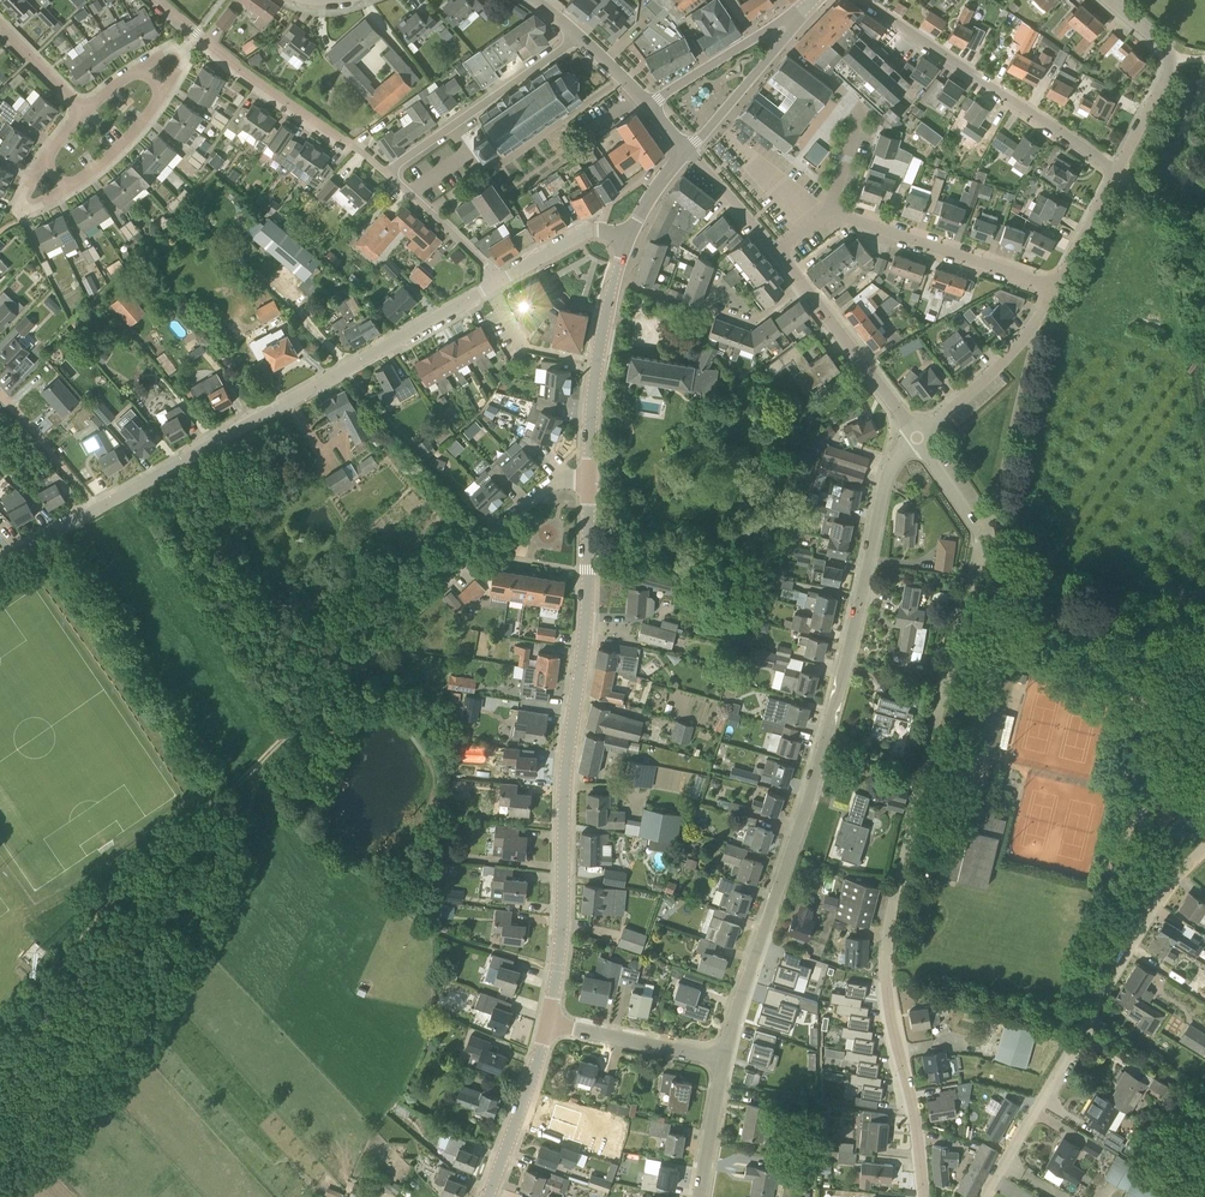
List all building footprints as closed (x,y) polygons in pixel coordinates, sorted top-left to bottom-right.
[(27,0),(3,0),(2,1),(9,8),(8,9),(14,16),(15,14),(18,17),(27,9),(32,14),(36,10),(31,5),(31,4),(27,0)] [(89,5),(94,11),(101,6),(97,0),(96,0),(89,5)] [(243,2),(257,13),(261,16),(269,22),(279,7),(280,7),(276,4),(271,0),(239,0),(243,2)] [(481,7),(483,5),(479,0),(468,0),(457,0),(455,1),(454,0),(451,0),(443,7),(458,24),(475,9),(477,11),(481,7)] [(502,7),(517,15),(521,8),(506,0),(502,7)] [(566,6),(573,12),(583,20),(598,0),(571,0),(566,6)] [(628,17),(609,0),(597,14),(603,19),(601,21),(614,33),(628,17)] [(657,14),(664,7),(656,0),(651,0),(645,6),(655,16),(657,14)] [(705,0),(656,0),(664,7),(666,10),(677,25),(687,18),(685,14),(705,0)] [(720,0),(710,0),(700,6),(726,43),(733,38),(734,39),(743,33),(731,16),(720,0)] [(749,17),(748,17),(749,18),(774,3),(773,1),(772,0),(747,0),(740,4),(749,17)] [(853,17),(854,16),(877,38),(878,38),(886,27),(874,19),(862,10),(858,7),(848,0),(838,0),(834,5),(841,12),(844,9),(853,17)] [(1048,11),(1053,5),(1054,6),(1060,0),(1036,0),(1048,11)] [(1013,1),(1009,7),(1014,11),(1019,6),(1013,1)] [(957,21),(948,39),(964,47),(973,30),(966,26),(969,20),(971,14),(974,9),(975,7),(967,3),(966,5),(964,8),(963,12),(962,11),(957,22),(957,21)] [(1072,24),(1079,30),(1092,14),(1081,4),(1074,13),(1072,11),(1054,32),(1061,37),(1072,24)] [(849,22),(853,17),(844,9),(841,12),(834,5),(813,27),(829,42),(826,44),(837,54),(856,33),(861,28),(855,23),(853,26),(849,22)] [(726,43),(700,6),(692,12),(706,32),(698,37),(709,54),(718,49),(718,48),(726,43)] [(57,21),(58,21),(44,7),(38,13),(52,27),(53,26),(57,30),(58,28),(59,29),(62,26),(57,21)] [(154,23),(144,7),(137,11),(139,14),(133,18),(146,42),(149,41),(148,40),(160,34),(158,31),(161,27),(155,22),(154,23)] [(238,14),(229,7),(216,23),(225,30),(238,14)] [(684,35),(677,25),(666,10),(664,7),(657,14),(655,16),(648,23),(672,42),(673,43),(672,44),(683,65),(695,58),(696,58),(696,57),(697,57),(696,56),(684,35)] [(79,12),(84,20),(90,16),(85,8),(79,12)] [(930,31),(940,17),(930,10),(920,24),(930,31)] [(406,35),(412,41),(429,26),(431,28),(437,22),(428,12),(422,17),(417,11),(409,18),(406,16),(397,24),(406,35)] [(472,55),(462,62),(482,88),(501,75),(500,75),(503,73),(499,68),(513,58),(512,56),(517,53),(523,60),(548,42),(541,31),(542,30),(543,29),(544,29),(544,28),(543,29),(542,27),(543,24),(544,23),(544,24),(544,23),(544,22),(544,23),(540,19),(536,16),(534,14),(505,34),(504,32),(472,55)] [(1081,54),(1098,34),(1097,33),(1104,24),(1092,14),(1079,30),(1085,36),(1074,49),(1081,54)] [(947,22),(940,17),(930,31),(937,36),(947,22)] [(116,23),(131,48),(132,49),(143,43),(143,44),(146,42),(133,18),(126,22),(124,19),(116,23)] [(333,49),(327,53),(342,71),(354,60),(381,36),(379,33),(366,19),(365,19),(359,25),(337,44),(333,49)] [(1013,41),(1020,44),(1007,69),(1022,77),(1031,59),(1025,56),(1038,31),(1023,21),(1013,41)] [(102,31),(118,54),(128,48),(128,49),(131,48),(116,23),(102,31)] [(288,60),(298,68),(316,44),(298,30),(300,28),(294,23),(278,43),(284,47),(283,49),(292,56),(288,60)] [(446,27),(440,33),(446,40),(453,35),(446,27)] [(829,42),(813,27),(795,45),(812,61),(826,71),(830,66),(828,64),(837,54),(826,44),(829,42)] [(89,41),(107,64),(109,62),(108,61),(118,54),(102,31),(89,41)] [(683,65),(672,44),(673,43),(672,42),(656,50),(642,32),(633,41),(645,57),(656,78),(656,79),(657,79),(658,78),(658,79),(669,73),(669,72),(683,65)] [(66,39),(62,33),(56,38),(61,43),(66,39)] [(856,33),(837,54),(828,64),(830,66),(885,117),(883,125),(892,128),(893,123),(900,115),(890,106),(911,82),(907,79),(900,72),(856,33)] [(1103,44),(1099,49),(1105,55),(1110,50),(1122,61),(1119,65),(1131,76),(1141,64),(1145,60),(1139,55),(1133,49),(1132,50),(1124,42),(1123,43),(1119,39),(1119,38),(1120,38),(1114,33),(1113,33),(1109,38),(1103,44)] [(406,35),(403,38),(408,44),(412,41),(406,35)] [(1038,44),(1045,47),(1050,39),(1044,35),(1038,44)] [(253,37),(242,45),(247,53),(258,45),(253,37)] [(384,51),(389,43),(382,38),(377,46),(384,51)] [(79,54),(96,76),(98,74),(97,73),(108,65),(107,64),(89,41),(83,46),(85,49),(79,54)] [(1061,66),(1068,52),(1062,49),(1060,48),(1053,62),(1061,66)] [(247,58),(252,66),(264,59),(259,51),(247,58)] [(461,62),(462,62),(472,55),(469,51),(459,59),(461,62)] [(1037,62),(1031,59),(1022,77),(1037,84),(1052,55),(1043,51),(1037,62)] [(72,59),(70,55),(63,60),(75,75),(71,78),(77,84),(80,82),(82,85),(92,77),(93,78),(96,76),(79,54),(72,59)] [(833,90),(787,54),(767,81),(768,80),(775,86),(779,80),(798,94),(781,117),(753,97),(739,114),(786,151),(800,133),(799,132),(817,109),(818,110),(833,90)] [(937,67),(922,57),(915,67),(907,61),(900,72),(907,79),(910,73),(925,84),(937,67)] [(547,127),(548,126),(547,124),(557,118),(558,119),(560,118),(559,117),(561,115),(563,118),(568,114),(566,111),(569,110),(583,100),(577,91),(575,92),(575,91),(578,86),(579,79),(575,74),(568,71),(562,73),(563,71),(557,62),(542,72),(543,72),(532,80),(530,78),(519,86),(521,88),(510,95),(509,93),(497,101),(498,103),(489,110),(488,109),(486,110),(487,111),(479,117),(482,122),(481,123),(486,130),(483,132),(482,130),(479,130),(477,131),(477,133),(478,135),(474,138),(477,142),(475,144),(479,149),(480,148),(483,152),(496,143),(500,150),(502,149),(505,154),(513,149),(514,150),(515,149),(515,147),(524,141),(525,142),(526,141),(526,140),(535,133),(536,135),(537,133),(537,132),(546,125),(547,127)] [(463,63),(456,68),(461,75),(467,70),(463,63)] [(195,80),(217,93),(225,80),(214,73),(215,72),(207,66),(205,68),(203,67),(198,76),(197,76),(195,80)] [(362,69),(350,80),(366,97),(381,114),(391,106),(398,99),(406,92),(411,88),(395,71),(376,88),(370,82),(372,81),(362,69)] [(1052,83),(1047,93),(1063,102),(1064,102),(1064,101),(1075,80),(1076,77),(1066,72),(1059,69),(1052,83)] [(19,73),(8,83),(14,89),(25,78),(19,73)] [(432,83),(418,93),(421,97),(426,104),(432,100),(442,114),(446,111),(456,103),(455,101),(450,95),(461,87),(454,78),(444,86),(443,84),(439,87),(434,81),(432,83)] [(956,83),(953,81),(949,78),(947,79),(944,83),(939,79),(925,100),(936,107),(941,99),(951,106),(964,85),(958,81),(956,83)] [(1108,87),(1094,79),(1091,84),(1105,92),(1108,87)] [(188,94),(209,107),(217,93),(195,80),(192,85),(193,85),(188,94)] [(232,102),(238,106),(245,96),(239,92),(232,102)] [(1090,111),(1090,112),(1104,119),(1114,100),(1099,92),(1094,103),(1084,98),(1079,107),(1080,106),(1090,111)] [(59,109),(40,94),(32,104),(51,121),(58,113),(56,112),(59,109)] [(32,104),(26,99),(17,109),(9,103),(8,103),(4,100),(0,105),(0,106),(4,109),(3,109),(15,118),(17,116),(20,112),(23,114),(41,130),(44,127),(45,128),(51,121),(32,104)] [(403,115),(398,119),(404,126),(413,139),(421,133),(431,126),(436,123),(427,109),(426,109),(419,99),(408,106),(405,108),(408,112),(403,115)] [(966,137),(964,141),(961,146),(970,151),(977,141),(978,141),(985,130),(979,124),(989,109),(975,100),(964,115),(970,119),(960,134),(966,137)] [(203,117),(182,102),(176,111),(176,110),(173,114),(194,129),(203,117)] [(228,104),(224,111),(231,116),(236,109),(228,104)] [(228,127),(238,134),(243,143),(246,139),(250,133),(266,109),(259,107),(259,108),(253,104),(249,108),(249,109),(246,113),(240,109),(238,113),(229,125),(228,127)] [(918,107),(914,112),(919,116),(923,110),(918,107)] [(6,138),(28,152),(33,144),(32,143),(33,141),(34,140),(31,138),(14,127),(11,124),(15,118),(3,109),(0,113),(0,116),(6,121),(0,129),(0,134),(6,138)] [(266,109),(250,133),(256,137),(254,145),(264,151),(276,133),(270,129),(276,120),(270,116),(271,115),(270,114),(266,109)] [(218,111),(214,116),(226,124),(230,119),(218,111)] [(652,163),(665,154),(635,112),(622,121),(625,125),(619,130),(626,140),(613,149),(617,155),(613,158),(622,171),(640,158),(643,163),(649,159),(652,163)] [(171,119),(165,128),(185,142),(194,129),(173,114),(170,119),(171,119)] [(226,124),(214,116),(210,122),(222,130),(226,124)] [(897,129),(903,122),(898,118),(893,123),(892,126),(897,129)] [(943,136),(922,120),(915,130),(936,146),(943,136)] [(276,133),(264,151),(272,157),(282,164),(294,145),(288,141),(294,132),(281,123),(277,130),(276,133)] [(392,129),(377,140),(391,161),(406,150),(403,146),(413,139),(404,126),(394,132),(392,129)] [(913,153),(898,146),(900,139),(880,132),(876,145),(880,146),(878,152),(910,163),(913,153)] [(1112,134),(1109,139),(1116,143),(1119,138),(1112,134)] [(151,142),(148,146),(167,163),(177,152),(159,135),(152,143),(151,142)] [(1027,163),(1039,146),(1037,145),(1038,144),(1033,140),(1032,141),(1024,136),(1018,145),(1005,136),(997,147),(1005,152),(1007,150),(1018,158),(1013,166),(1024,173),(1030,165),(1027,163)] [(6,138),(0,148),(0,150),(19,162),(21,159),(23,160),(26,156),(28,152),(6,138)] [(806,138),(793,156),(806,165),(819,148),(806,138)] [(205,140),(201,146),(207,150),(211,144),(205,140)] [(282,164),(278,169),(286,174),(291,170),(295,164),(304,169),(320,146),(319,146),(313,144),(312,144),(306,140),(303,145),(297,141),(294,145),(282,164)] [(145,151),(138,158),(157,175),(167,163),(148,146),(144,150),(145,151)] [(317,188),(318,187),(333,172),(324,166),(330,156),(324,152),(320,146),(299,176),(317,188)] [(209,162),(218,169),(226,160),(214,149),(210,154),(213,157),(209,162)] [(195,150),(191,155),(203,164),(207,158),(195,150)] [(593,162),(598,158),(593,151),(588,155),(593,162)] [(203,164),(191,155),(187,160),(199,169),(203,164)] [(605,156),(599,160),(609,175),(611,174),(620,186),(624,183),(605,156)] [(913,156),(903,180),(912,184),(921,164),(922,164),(924,160),(913,156)] [(936,156),(933,163),(938,166),(942,159),(936,156)] [(127,168),(126,169),(145,188),(153,180),(157,176),(156,176),(157,175),(138,158),(138,157),(134,161),(127,168)] [(584,169),(583,169),(589,179),(596,175),(597,176),(600,181),(597,183),(594,184),(597,188),(606,202),(610,198),(619,192),(618,192),(615,187),(608,176),(609,175),(599,160),(599,159),(584,169)] [(1053,163),(1047,173),(1052,176),(1051,179),(1058,183),(1058,185),(1066,190),(1071,182),(1077,173),(1068,168),(1058,161),(1056,164),(1053,163)] [(581,186),(568,194),(571,199),(570,200),(580,217),(586,214),(597,208),(604,204),(597,192),(589,179),(583,169),(579,162),(571,167),(581,186)] [(741,165),(734,169),(742,183),(749,179),(741,165)] [(0,166),(0,181),(9,186),(13,177),(11,176),(13,173),(9,171),(0,166)] [(235,181),(241,174),(234,168),(228,176),(235,181)] [(912,184),(909,192),(902,212),(920,218),(923,208),(925,208),(925,210),(934,213),(938,199),(945,179),(948,171),(940,168),(937,176),(932,191),(912,184)] [(117,177),(115,178),(133,198),(145,188),(126,169),(120,175),(119,174),(117,177)] [(974,180),(981,183),(984,184),(987,173),(978,170),(974,180)] [(331,178),(317,194),(326,202),(332,195),(337,200),(341,200),(346,194),(352,200),(359,207),(366,199),(372,192),(365,185),(366,184),(362,180),(355,173),(341,188),(331,178)] [(716,199),(683,174),(669,192),(646,239),(650,240),(668,243),(680,245),(716,199)] [(1031,176),(1029,178),(1029,182),(1031,184),(1035,184),(1037,182),(1037,178),(1035,176),(1031,176)] [(867,179),(861,195),(864,196),(864,198),(868,199),(869,198),(877,200),(878,201),(880,196),(889,198),(895,181),(888,179),(883,177),(882,177),(880,182),(867,178),(867,179)] [(104,188),(112,197),(121,208),(133,198),(115,178),(111,181),(112,182),(104,188)] [(973,205),(981,183),(974,180),(973,180),(965,203),(973,205)] [(0,181),(0,196),(1,197),(3,193),(5,194),(9,186),(0,181)] [(490,222),(510,208),(492,184),(492,183),(492,182),(491,183),(473,196),(472,196),(472,197),(483,212),(490,222)] [(176,197),(181,202),(190,193),(185,188),(176,197)] [(255,189),(251,193),(256,197),(260,192),(255,189)] [(1003,197),(1012,200),(1014,194),(1005,190),(1003,197)] [(574,220),(558,194),(544,202),(537,191),(530,195),(535,202),(535,201),(553,233),(568,225),(567,224),(574,220)] [(88,199),(84,202),(99,223),(112,215),(97,194),(88,199)] [(1036,202),(1028,217),(1041,224),(1045,217),(1056,223),(1065,206),(1048,198),(1040,194),(1036,202)] [(181,202),(176,197),(168,205),(173,210),(181,202)] [(466,223),(483,212),(472,197),(456,209),(466,223)] [(271,198),(265,207),(274,213),(280,204),(271,198)] [(964,208),(938,199),(934,213),(940,215),(937,224),(957,230),(964,208)] [(535,201),(535,202),(526,208),(529,213),(535,209),(538,214),(527,221),(538,242),(553,233),(535,201)] [(99,223),(84,202),(80,205),(80,206),(72,212),(86,232),(99,223)] [(1019,213),(1022,205),(1014,202),(1011,211),(1019,213)] [(361,238),(379,254),(379,255),(401,230),(407,235),(420,220),(404,206),(392,220),(383,212),(361,238)] [(980,219),(976,218),(971,234),(990,240),(998,217),(983,212),(980,219)] [(54,219),(49,221),(61,245),(75,238),(68,226),(63,215),(54,220),(54,219)] [(169,220),(164,215),(156,223),(161,228),(169,220)] [(711,225),(693,241),(700,249),(712,238),(720,247),(724,243),(730,251),(744,239),(737,232),(737,231),(723,216),(712,226),(711,225)] [(252,237),(304,280),(308,275),(321,261),(270,217),(264,223),(254,236),(252,237)] [(125,223),(133,235),(136,233),(139,231),(131,219),(125,223)] [(257,219),(247,230),(254,236),(264,223),(257,219)] [(443,241),(420,220),(407,235),(413,240),(408,245),(416,252),(415,253),(424,261),(443,241)] [(35,229),(47,252),(61,245),(49,221),(44,224),(45,224),(35,229)] [(133,235),(125,223),(119,228),(128,239),(133,235)] [(1025,231),(1005,225),(1000,242),(1019,248),(1021,244),(1026,246),(1032,234),(1025,231)] [(535,240),(530,233),(528,228),(510,238),(508,234),(503,237),(497,227),(474,243),(488,257),(493,253),(500,264),(519,252),(520,253),(536,243),(534,240),(535,240)] [(1026,246),(1027,247),(1028,246),(1034,249),(1035,250),(1046,256),(1051,245),(1054,241),(1034,230),(1034,231),(1032,234),(1026,246)] [(744,239),(730,251),(727,254),(736,266),(734,268),(723,277),(732,287),(743,278),(738,272),(740,271),(754,287),(749,291),(753,296),(756,294),(766,306),(785,291),(778,283),(783,278),(748,236),(744,239)] [(830,298),(845,287),(846,288),(872,268),(874,261),(872,258),(873,257),(858,238),(848,246),(844,241),(807,270),(820,286),(820,285),(830,298)] [(645,253),(669,262),(671,256),(664,254),(668,243),(650,240),(645,253)] [(226,241),(221,247),(226,252),(232,246),(226,241)] [(94,245),(88,249),(95,261),(101,258),(94,245)] [(450,254),(457,261),(464,253),(458,247),(450,254)] [(95,261),(88,249),(81,252),(88,265),(95,261)] [(329,250),(323,258),(335,267),(341,260),(329,250)] [(814,252),(798,262),(801,267),(817,257),(814,252)] [(640,266),(657,273),(660,263),(667,266),(669,262),(645,253),(640,266)] [(910,259),(895,254),(886,278),(893,281),(897,272),(905,275),(910,259)] [(694,266),(687,263),(680,261),(678,267),(685,270),(709,279),(714,265),(698,256),(694,266)] [(882,273),(887,259),(878,256),(874,270),(882,273)] [(393,279),(402,270),(390,258),(381,266),(393,279)] [(54,272),(53,270),(47,259),(41,263),(47,275),(54,272)] [(910,259),(905,275),(913,277),(910,286),(917,289),(925,264),(910,259)] [(309,276),(313,280),(320,273),(322,275),(327,269),(321,263),(309,276)] [(416,265),(408,275),(424,287),(432,277),(416,265)] [(636,277),(635,280),(636,280),(659,288),(661,283),(654,281),(657,273),(640,266),(636,277)] [(936,268),(931,283),(946,288),(951,273),(936,268)] [(690,276),(687,285),(704,292),(709,279),(685,270),(683,273),(690,276)] [(946,288),(943,297),(952,301),(953,298),(955,291),(962,293),(963,289),(971,291),(974,281),(959,276),(951,273),(946,288)] [(308,275),(304,280),(298,286),(312,298),(322,288),(313,280),(309,276),(308,275)] [(93,278),(83,282),(88,295),(98,291),(93,278)] [(522,320),(523,319),(524,322),(526,324),(529,327),(532,324),(535,328),(529,337),(535,341),(539,335),(541,337),(543,338),(547,339),(550,340),(553,341),(553,342),(577,347),(578,340),(581,341),(586,320),(583,320),(584,313),(565,309),(565,306),(564,304),(562,301),(558,298),(555,297),(552,297),(550,298),(538,279),(514,292),(516,295),(510,298),(516,309),(522,320)] [(871,282),(853,297),(857,302),(844,312),(854,324),(867,314),(874,309),(875,308),(864,295),(876,285),(871,282)] [(395,291),(394,291),(387,297),(387,298),(380,305),(395,322),(418,301),(403,284),(395,291)] [(677,291),(675,296),(686,300),(699,305),(703,294),(704,292),(687,285),(684,293),(677,291)] [(1016,315),(1015,314),(1018,306),(1022,307),(1025,299),(1001,289),(994,293),(1002,303),(999,305),(998,305),(984,316),(998,333),(1012,322),(1010,319),(1016,315)] [(853,297),(850,293),(848,290),(835,299),(841,307),(853,297)] [(0,295),(0,328),(2,330),(17,314),(13,309),(18,304),(4,291),(0,295)] [(920,293),(913,291),(911,298),(917,300),(920,293)] [(111,306),(130,326),(146,312),(127,292),(111,306)] [(344,297),(367,339),(381,331),(371,314),(365,317),(352,293),(344,297)] [(50,307),(56,307),(58,304),(49,296),(44,301),(50,307)] [(890,296),(886,299),(893,307),(899,302),(895,299),(890,296)] [(353,346),(367,339),(344,297),(336,302),(344,317),(332,323),(343,343),(344,343),(343,342),(349,339),(353,346)] [(653,297),(653,298),(648,310),(674,319),(679,306),(653,297)] [(274,300),(256,309),(263,322),(281,313),(274,300)] [(800,300),(788,309),(803,329),(804,330),(808,335),(812,332),(803,320),(810,314),(800,300)] [(969,306),(962,312),(969,321),(976,315),(969,306)] [(780,314),(776,318),(787,332),(794,326),(797,329),(799,332),(803,329),(788,309),(780,314)] [(867,314),(854,324),(859,331),(865,337),(877,327),(875,324),(874,323),(881,318),(874,309),(867,314)] [(960,312),(953,317),(958,323),(964,318),(960,312)] [(16,328),(24,335),(35,324),(27,316),(16,328)] [(761,324),(759,325),(770,340),(775,346),(777,349),(777,350),(779,348),(782,346),(779,343),(774,337),(777,335),(782,331),(773,320),(771,317),(761,324)] [(713,323),(709,335),(710,335),(718,338),(715,344),(718,346),(727,322),(715,318),(713,322),(713,323)] [(728,342),(733,343),(739,327),(727,322),(718,346),(725,349),(728,342)] [(1162,330),(1146,326),(1135,322),(1132,331),(1143,335),(1159,340),(1162,330)] [(752,331),(755,351),(766,343),(771,349),(775,346),(770,340),(759,325),(752,331)] [(481,326),(468,333),(488,368),(493,365),(488,356),(486,356),(485,353),(494,348),(481,326)] [(739,327),(733,343),(737,345),(734,352),(732,358),(737,360),(739,354),(742,347),(755,351),(752,331),(739,327)] [(875,350),(887,340),(877,327),(865,337),(875,350)] [(259,339),(274,367),(277,366),(278,366),(281,365),(281,364),(291,358),(292,359),(295,357),(295,356),(298,355),(287,335),(285,336),(281,329),(269,336),(268,334),(259,339)] [(945,355),(953,354),(962,366),(973,358),(974,359),(984,352),(969,333),(963,337),(957,330),(943,341),(945,355)] [(482,371),(488,368),(468,333),(455,341),(454,340),(467,363),(476,358),(478,361),(477,362),(482,371)] [(12,369),(18,362),(20,364),(27,356),(26,355),(30,351),(16,337),(0,354),(0,358),(12,369)] [(918,337),(910,341),(915,350),(923,345),(918,337)] [(441,348),(454,371),(461,383),(467,380),(461,371),(460,371),(458,368),(467,363),(454,340),(441,348)] [(627,378),(705,390),(709,367),(717,353),(719,349),(718,348),(708,343),(700,359),(694,365),(631,355),(627,378)] [(840,370),(834,362),(826,351),(810,363),(796,344),(765,367),(771,376),(793,359),(801,370),(793,376),(805,393),(821,381),(823,383),(840,370)] [(77,345),(70,348),(73,355),(80,351),(77,345)] [(428,356),(448,391),(454,388),(448,378),(447,379),(445,376),(454,371),(441,348),(428,356)] [(101,352),(96,359),(104,364),(108,356),(101,352)] [(443,394),(448,391),(428,356),(415,363),(427,386),(437,380),(439,384),(437,384),(443,394)] [(542,360),(541,368),(547,369),(546,374),(546,383),(571,385),(572,378),(569,378),(570,373),(570,371),(564,370),(561,370),(556,369),(553,369),(554,361),(542,360)] [(377,373),(386,390),(392,387),(400,401),(417,392),(409,377),(401,382),(392,365),(391,364),(390,364),(377,371),(376,372),(377,373)] [(905,377),(899,382),(900,383),(906,389),(910,395),(911,397),(919,393),(924,399),(930,394),(936,390),(938,388),(937,386),(942,381),(931,367),(925,372),(910,382),(905,377)] [(196,401),(208,394),(218,411),(233,402),(224,385),(217,373),(189,388),(196,401)] [(505,375),(503,383),(508,384),(511,382),(512,378),(505,375)] [(78,402),(58,378),(42,392),(63,415),(78,402)] [(538,396),(537,402),(553,406),(555,398),(558,398),(567,399),(567,398),(568,392),(570,392),(570,390),(571,385),(546,383),(544,396),(538,396)] [(369,436),(344,390),(343,390),(323,401),(322,401),(332,420),(341,415),(356,443),(369,436)] [(498,391),(495,402),(506,405),(508,394),(498,391)] [(438,400),(441,405),(446,401),(444,396),(438,400)] [(532,406),(526,419),(536,423),(559,433),(562,426),(560,425),(562,419),(554,415),(551,414),(553,406),(537,402),(536,408),(532,406)] [(113,418),(98,403),(94,407),(108,422),(113,418)] [(489,404),(484,414),(490,417),(496,407),(489,404)] [(179,405),(168,412),(166,408),(156,413),(171,441),(187,432),(183,425),(191,420),(192,420),(179,405)] [(96,414),(89,421),(96,429),(98,427),(103,423),(99,418),(96,415),(96,414)] [(136,414),(120,429),(127,437),(126,438),(141,454),(143,453),(144,454),(156,445),(155,444),(157,443),(143,426),(145,424),(136,414)] [(851,444),(860,440),(877,432),(871,420),(869,420),(867,416),(844,427),(847,435),(851,444)] [(497,423),(492,419),(488,424),(494,428),(497,423)] [(525,434),(522,439),(534,447),(540,440),(543,441),(545,442),(552,445),(554,439),(556,439),(559,433),(536,423),(533,430),(531,429),(527,428),(525,434)] [(475,437),(481,430),(474,424),(468,431),(475,437)] [(823,460),(824,457),(830,445),(825,440),(835,432),(829,425),(812,439),(806,451),(823,460)] [(103,428),(93,434),(105,454),(103,454),(99,457),(109,474),(124,465),(124,464),(130,460),(123,447),(107,429),(104,430),(103,428)] [(427,437),(417,444),(425,454),(423,455),(426,458),(428,456),(429,457),(437,451),(433,447),(434,446),(427,437)] [(456,439),(448,447),(452,452),(461,444),(456,439)] [(522,447),(512,457),(529,476),(535,471),(533,469),(535,467),(538,464),(535,460),(532,458),(529,455),(534,447),(522,439),(518,443),(522,447)] [(830,445),(824,457),(865,471),(869,458),(830,445)] [(364,472),(377,463),(372,456),(359,465),(364,472)] [(498,462),(492,467),(504,480),(509,475),(511,477),(514,480),(517,484),(523,479),(524,480),(529,476),(512,457),(502,466),(498,462)] [(824,457),(823,460),(819,469),(861,483),(865,471),(824,457)] [(437,459),(433,468),(442,472),(446,462),(437,459)] [(85,486),(93,481),(78,460),(71,465),(85,486)] [(807,463),(804,473),(810,475),(813,466),(807,463)] [(334,491),(352,480),(344,467),(326,477),(334,491)] [(485,470),(475,480),(481,486),(498,505),(503,500),(501,498),(507,494),(501,487),(500,486),(498,485),(504,480),(492,467),(487,472),(485,470)] [(40,491),(49,508),(65,499),(60,491),(70,486),(56,472),(44,478),(49,487),(40,491)] [(466,492),(461,496),(462,498),(469,505),(474,500),(476,503),(480,506),(486,513),(491,508),(492,510),(496,507),(498,505),(481,486),(477,489),(470,496),(466,492)] [(834,494),(831,508),(840,511),(846,512),(850,513),(851,506),(857,507),(861,489),(843,486),(841,496),(834,494)] [(16,490),(1,497),(2,498),(16,526),(35,516),(26,500),(16,490)] [(809,492),(807,499),(817,502),(820,495),(809,492)] [(824,516),(827,507),(825,507),(807,502),(804,511),(824,516)] [(896,531),(904,532),(903,545),(914,546),(915,533),(916,522),(912,522),(912,512),(897,511),(896,531)] [(824,516),(820,535),(831,537),(848,541),(848,540),(852,524),(844,523),(845,520),(824,516)] [(820,535),(816,551),(845,557),(846,551),(848,541),(831,537),(820,535)] [(812,558),(812,557),(813,551),(793,547),(791,554),(812,558)] [(953,551),(938,549),(936,568),(951,570),(953,551)] [(811,563),(814,563),(810,581),(821,583),(822,581),(839,585),(840,583),(841,582),(842,579),(841,578),(843,569),(824,565),(826,560),(812,557),(812,558),(811,563)] [(785,578),(785,575),(787,570),(780,568),(777,577),(785,578)] [(492,589),(491,596),(509,599),(513,573),(494,570),(492,589)] [(628,614),(651,616),(654,613),(655,600),(652,596),(647,596),(648,590),(648,584),(670,590),(673,580),(641,570),(636,589),(630,589),(628,614)] [(513,573),(509,599),(525,601),(529,576),(513,573)] [(525,601),(542,604),(546,579),(529,576),(525,601)] [(792,589),(794,580),(785,578),(777,577),(776,586),(792,589)] [(542,604),(560,607),(561,600),(564,582),(546,579),(542,604)] [(470,585),(480,596),(486,591),(475,580),(470,585)] [(475,601),(480,596),(470,585),(464,590),(475,601)] [(927,628),(921,627),(924,611),(916,609),(920,588),(906,585),(902,607),(899,606),(896,623),(906,625),(901,649),(912,651),(912,650),(913,650),(911,660),(919,662),(922,652),(922,653),(927,628)] [(475,601),(464,590),(459,595),(469,606),(475,601)] [(932,601),(948,604),(950,593),(934,590),(932,601)] [(805,606),(815,608),(815,609),(833,614),(837,597),(808,591),(805,606)] [(447,602),(453,610),(460,605),(454,597),(447,602)] [(751,601),(748,611),(760,614),(763,604),(751,601)] [(795,613),(792,628),(803,631),(805,624),(829,629),(833,614),(815,609),(813,617),(795,613)] [(643,622),(638,638),(671,648),(676,632),(672,631),(660,627),(643,622)] [(536,637),(538,638),(555,640),(556,630),(538,627),(536,637)] [(806,654),(822,658),(826,641),(809,637),(800,635),(798,643),(808,646),(806,654)] [(596,665),(596,666),(615,669),(615,670),(624,673),(636,676),(638,661),(635,660),(638,647),(619,644),(618,652),(617,652),(599,649),(596,664),(596,665)] [(789,657),(792,648),(778,644),(777,646),(771,644),(769,651),(789,657)] [(524,666),(528,667),(530,648),(516,646),(515,653),(521,654),(519,665),(524,666)] [(751,646),(745,670),(750,672),(753,663),(772,668),(776,669),(772,687),(780,689),(781,688),(792,691),(793,688),(813,694),(814,691),(818,675),(801,671),(786,668),(787,666),(787,664),(789,657),(769,651),(751,646)] [(539,653),(537,668),(557,671),(559,655),(539,653)] [(705,665),(702,677),(717,682),(720,669),(705,665)] [(524,666),(520,697),(537,699),(538,691),(546,692),(547,685),(555,686),(557,671),(537,668),(528,667),(524,666)] [(596,666),(590,694),(623,704),(625,693),(611,690),(615,670),(615,669),(596,666)] [(909,666),(906,675),(916,678),(918,669),(909,666)] [(1028,674),(1019,672),(1017,681),(1026,683),(1028,674)] [(630,680),(636,682),(638,677),(636,676),(624,673),(623,677),(630,679),(630,680)] [(732,673),(731,680),(738,682),(739,675),(732,673)] [(452,676),(450,689),(474,693),(476,680),(452,676)] [(460,701),(461,694),(452,693),(451,700),(460,701)] [(465,695),(464,706),(480,708),(482,697),(465,695)] [(887,733),(888,733),(887,737),(912,744),(918,724),(906,720),(906,719),(905,719),(910,704),(909,703),(908,704),(881,697),(881,696),(880,695),(876,711),(875,710),(875,712),(876,712),(872,729),(873,729),(873,728),(888,732),(887,733)] [(776,700),(774,707),(779,708),(777,716),(786,719),(805,724),(809,707),(790,702),(790,703),(782,700),(782,702),(776,700)] [(734,702),(731,712),(738,713),(741,704),(734,702)] [(592,703),(586,726),(605,731),(605,730),(640,740),(640,738),(640,737),(642,731),(642,730),(644,723),(610,714),(611,709),(592,703)] [(513,735),(513,736),(518,736),(520,737),(525,737),(525,738),(536,739),(536,741),(542,742),(542,740),(544,740),(546,723),(546,722),(548,714),(537,712),(523,710),(520,709),(517,726),(515,725),(513,735)] [(999,747),(1007,714),(989,709),(981,743),(999,747)] [(727,719),(719,715),(713,729),(722,733),(727,719)] [(729,718),(727,724),(736,726),(738,720),(729,718)] [(689,744),(694,725),(678,721),(672,739),(689,744)] [(776,724),(769,748),(796,756),(800,741),(795,739),(798,729),(785,726),(776,724)] [(586,735),(578,770),(598,775),(604,748),(627,753),(630,738),(606,733),(605,739),(586,735)] [(517,763),(516,773),(535,775),(535,773),(537,772),(538,764),(536,763),(537,757),(519,755),(519,748),(505,746),(504,762),(517,763)] [(767,758),(762,778),(770,780),(781,783),(781,782),(788,784),(793,766),(790,765),(777,761),(767,758)] [(640,785),(645,763),(628,760),(624,782),(640,785)] [(731,766),(728,776),(733,777),(757,784),(759,777),(760,774),(735,767),(731,766)] [(712,778),(710,781),(711,785),(714,787),(718,787),(720,784),(720,780),(717,777),(712,778)] [(451,780),(451,788),(464,789),(465,789),(466,781),(451,780)] [(510,804),(510,812),(529,814),(531,795),(516,793),(517,784),(502,782),(500,803),(510,804)] [(784,797),(767,791),(764,802),(754,799),(751,807),(761,810),(778,816),(784,797)] [(835,843),(835,844),(837,844),(845,846),(843,850),(841,858),(858,864),(861,852),(855,850),(863,825),(861,825),(866,808),(869,797),(867,796),(857,793),(856,792),(855,794),(853,801),(850,810),(848,815),(847,819),(847,820),(842,818),(839,828),(835,843)] [(588,813),(588,820),(598,820),(598,826),(603,826),(612,827),(624,827),(624,811),(623,811),(620,811),(617,811),(611,811),(611,795),(610,795),(588,794),(588,795),(588,813)] [(728,810),(744,815),(747,806),(731,801),(728,810)] [(948,845),(940,876),(987,887),(999,837),(1002,838),(1006,820),(994,817),(996,810),(975,805),(974,812),(965,810),(956,847),(948,845)] [(676,842),(680,824),(687,826),(688,817),(681,815),(645,808),(644,808),(642,821),(628,818),(625,833),(651,838),(664,840),(676,842)] [(744,815),(742,823),(744,824),(748,825),(755,827),(755,826),(756,823),(757,818),(744,815)] [(693,823),(694,833),(702,832),(701,822),(693,823)] [(504,843),(503,855),(524,857),(527,836),(518,835),(519,827),(497,824),(495,842),(504,843)] [(743,839),(742,842),(767,850),(768,847),(773,831),(756,826),(754,834),(746,832),(743,839)] [(581,846),(581,863),(587,863),(599,863),(612,863),(612,855),(603,855),(603,844),(608,844),(608,834),(607,834),(600,834),(600,833),(596,833),(582,832),(581,846)] [(690,837),(689,841),(691,844),(694,845),(697,843),(698,840),(697,837),(693,836),(690,837)] [(649,848),(662,850),(664,840),(651,838),(649,848)] [(664,840),(662,850),(674,852),(676,842),(664,840)] [(447,842),(446,858),(458,859),(459,851),(452,851),(452,843),(447,842)] [(727,846),(722,860),(734,864),(740,866),(737,876),(756,882),(758,875),(762,863),(744,856),(746,849),(728,842),(727,846)] [(675,862),(696,868),(698,861),(687,858),(686,862),(676,859),(675,862)] [(482,873),(494,875),(495,866),(488,865),(483,865),(482,873)] [(527,881),(511,879),(513,868),(495,866),(494,875),(492,897),(524,901),(527,881)] [(603,882),(626,886),(628,872),(606,868),(603,882)] [(727,908),(745,913),(751,895),(735,889),(737,882),(722,877),(718,890),(724,892),(719,905),(728,907),(727,908)] [(835,917),(870,926),(880,887),(845,878),(835,917)] [(669,881),(665,891),(673,894),(677,884),(669,881)] [(583,909),(583,910),(602,912),(612,913),(613,901),(624,902),(625,891),(605,889),(605,888),(585,886),(585,887),(583,909)] [(1200,888),(1195,894),(1203,899),(1204,896),(1204,892),(1200,888)] [(1189,892),(1185,898),(1186,899),(1180,909),(1198,921),(1204,910),(1204,903),(1189,892)] [(826,894),(822,908),(835,911),(839,897),(826,894)] [(665,900),(664,901),(670,907),(676,901),(671,895),(670,896),(665,900)] [(792,921),(788,932),(797,935),(797,937),(797,939),(803,942),(806,939),(806,938),(807,938),(808,939),(815,921),(810,919),(814,907),(802,903),(797,918),(794,916),(792,921)] [(454,919),(454,906),(443,906),(442,918),(454,919)] [(713,915),(709,925),(719,928),(716,939),(733,945),(740,924),(726,920),(729,913),(715,908),(713,915)] [(502,940),(523,943),(525,926),(510,924),(511,911),(497,909),(494,929),(503,930),(502,940)] [(835,920),(833,927),(844,930),(846,923),(835,920)] [(1156,934),(1173,944),(1175,942),(1196,954),(1197,955),(1203,946),(1180,931),(1181,929),(1165,920),(1156,934)] [(625,928),(619,945),(640,952),(646,935),(625,928)] [(1156,934),(1148,947),(1173,962),(1177,955),(1169,950),(1172,944),(1173,945),(1173,944),(1156,934)] [(727,959),(712,954),(716,942),(702,937),(697,951),(704,953),(699,967),(721,975),(727,959)] [(868,939),(847,938),(846,963),(867,964),(868,939)] [(499,968),(495,982),(504,985),(502,992),(512,995),(519,971),(512,968),(514,960),(493,954),(490,966),(499,968)] [(605,1002),(607,994),(610,978),(619,980),(622,965),(600,957),(596,978),(585,976),(582,995),(592,997),(592,999),(592,1000),(592,999),(605,1002),(604,1002),(605,1002)] [(777,967),(771,981),(793,989),(798,975),(808,979),(812,968),(783,958),(780,968),(777,967)] [(629,961),(627,967),(636,969),(637,963),(638,960),(638,959),(635,959),(629,961)] [(1124,985),(1140,996),(1149,1002),(1154,994),(1145,988),(1154,974),(1137,963),(1124,984),(1124,985)] [(619,980),(619,984),(633,987),(632,991),(629,1005),(630,1005),(628,1014),(636,1016),(637,1013),(647,1016),(647,1015),(652,994),(643,992),(644,984),(637,983),(640,970),(636,969),(627,967),(622,965),(619,980)] [(671,975),(682,979),(685,972),(674,968),(671,975)] [(685,972),(683,979),(702,985),(704,978),(685,972)] [(686,1000),(682,1012),(705,1020),(709,1008),(696,1003),(701,989),(679,981),(674,996),(686,1000)] [(832,992),(831,1002),(838,1003),(860,1007),(861,1006),(862,998),(865,999),(867,985),(847,981),(845,994),(832,992)] [(1124,985),(1116,998),(1129,1006),(1131,1008),(1127,1013),(1139,1022),(1138,1024),(1152,1033),(1163,1015),(1162,1014),(1138,999),(1140,996),(1124,985)] [(360,986),(357,994),(364,997),(367,989),(360,986)] [(767,1006),(764,1004),(758,1022),(792,1032),(803,996),(773,987),(767,1006)] [(496,1025),(493,1033),(502,1036),(505,1029),(506,1029),(512,1012),(503,1009),(506,1001),(488,994),(481,991),(475,1007),(483,1010),(492,1014),(488,1023),(496,1025)] [(838,1003),(837,1012),(850,1015),(848,1027),(868,1030),(870,1016),(867,1016),(868,1008),(869,1007),(861,1006),(860,1007),(838,1003)] [(925,1009),(909,1011),(912,1028),(931,1025),(941,1023),(939,1016),(949,1014),(947,1003),(937,1004),(925,1006),(925,1009)] [(1005,1019),(995,1058),(1026,1067),(1038,1027),(1036,1026),(1035,1028),(1005,1019)] [(1189,1025),(1181,1038),(1204,1053),(1204,1051),(1204,1036),(1189,1025)] [(843,1026),(841,1036),(854,1038),(852,1050),(873,1053),(875,1040),(872,1039),(873,1031),(868,1030),(848,1027),(843,1026)] [(754,1039),(748,1060),(756,1062),(755,1065),(756,1065),(757,1064),(761,1066),(767,1067),(771,1053),(773,1046),(774,1046),(776,1036),(756,1031),(756,1032),(754,1039)] [(481,1054),(477,1063),(500,1071),(506,1056),(488,1049),(491,1041),(471,1034),(466,1049),(481,1054)] [(431,1039),(427,1048),(435,1052),(439,1043),(431,1039)] [(1148,1046),(1144,1054),(1154,1060),(1158,1062),(1163,1055),(1158,1052),(1148,1046)] [(459,1060),(469,1062),(472,1052),(461,1049),(459,1060)] [(835,1049),(834,1057),(844,1059),(845,1051),(835,1049)] [(847,1049),(846,1059),(859,1061),(857,1073),(877,1077),(879,1063),(876,1063),(877,1054),(873,1053),(852,1050),(847,1049)] [(946,1058),(945,1051),(923,1055),(925,1067),(927,1066),(930,1080),(952,1076),(949,1057),(946,1058)] [(577,1084),(578,1079),(603,1086),(601,1092),(610,1094),(615,1076),(606,1074),(605,1077),(595,1074),(598,1065),(581,1060),(578,1070),(574,1069),(569,1070),(567,1074),(567,1078),(571,1082),(577,1084)] [(1120,1107),(1129,1113),(1147,1083),(1125,1070),(1124,1072),(1121,1070),(1116,1079),(1119,1081),(1118,1083),(1121,1085),(1119,1089),(1117,1088),(1110,1100),(1110,1101),(1120,1107)] [(750,1083),(753,1073),(747,1071),(744,1081),(750,1083)] [(661,1085),(660,1090),(670,1092),(667,1106),(667,1107),(671,1108),(672,1103),(688,1106),(689,1099),(692,1082),(676,1079),(677,1075),(671,1074),(670,1074),(664,1072),(661,1085)] [(852,1072),(850,1083),(863,1085),(861,1097),(856,1096),(855,1104),(877,1107),(878,1100),(881,1101),(884,1086),(880,1086),(882,1077),(877,1077),(857,1073),(852,1072)] [(1168,1085),(1155,1077),(1150,1086),(1164,1093),(1168,1085)] [(942,1098),(928,1101),(929,1108),(931,1120),(956,1115),(955,1110),(955,1108),(968,1105),(973,1082),(958,1084),(959,1091),(955,1092),(954,1090),(940,1092),(941,1093),(942,1098)] [(458,1093),(455,1100),(475,1108),(479,1110),(488,1113),(494,1115),(495,1111),(497,1107),(498,1104),(497,1104),(500,1098),(482,1091),(480,1091),(478,1097),(459,1090),(458,1093)] [(1096,1092),(1085,1112),(1086,1113),(1087,1111),(1096,1116),(1091,1124),(1098,1128),(1108,1134),(1102,1144),(1116,1152),(1117,1149),(1122,1141),(1125,1136),(1115,1131),(1108,1127),(1120,1107),(1110,1101),(1110,1100),(1100,1094),(1096,1092)] [(639,1096),(633,1095),(629,1114),(635,1116),(639,1096)] [(998,1139),(1018,1105),(1006,1098),(986,1132),(998,1139)] [(610,1101),(607,1109),(627,1116),(630,1107),(610,1101)] [(1162,1102),(1162,1111),(1174,1111),(1174,1102),(1162,1102)] [(551,1119),(577,1127),(578,1127),(581,1115),(590,1117),(593,1109),(576,1103),(573,1112),(554,1107),(551,1119)] [(744,1126),(742,1136),(746,1137),(752,1138),(756,1139),(763,1140),(764,1140),(767,1121),(769,1108),(748,1104),(746,1114),(746,1115),(744,1123),(744,1126)] [(886,1114),(864,1110),(860,1145),(867,1146),(885,1148),(888,1122),(885,1122),(886,1114)] [(806,1111),(806,1120),(817,1120),(818,1112),(806,1111)] [(551,1119),(547,1132),(567,1138),(566,1144),(582,1149),(584,1140),(575,1137),(577,1127),(551,1119)] [(650,1129),(649,1134),(657,1135),(668,1137),(667,1143),(665,1151),(679,1153),(681,1154),(683,1134),(669,1132),(669,1131),(660,1129),(661,1121),(651,1119),(650,1129)] [(828,1138),(829,1119),(819,1119),(817,1149),(827,1150),(827,1138),(828,1138)] [(471,1171),(472,1169),(475,1170),(478,1163),(475,1162),(478,1154),(461,1148),(464,1140),(450,1135),(444,1151),(456,1155),(453,1163),(471,1169),(471,1171)] [(1049,1166),(1044,1175),(1059,1184),(1064,1175),(1067,1177),(1076,1182),(1080,1175),(1083,1171),(1079,1168),(1072,1164),(1077,1154),(1080,1149),(1077,1146),(1063,1138),(1059,1146),(1060,1147),(1057,1152),(1056,1151),(1054,1155),(1047,1165),(1049,1166)] [(1097,1157),(1103,1147),(1091,1140),(1091,1139),(1088,1138),(1082,1148),(1097,1157)] [(983,1143),(960,1185),(976,1193),(998,1152),(983,1143)] [(558,1160),(568,1164),(574,1166),(580,1152),(563,1146),(561,1152),(542,1144),(536,1160),(555,1168),(558,1160)] [(935,1184),(948,1184),(949,1184),(947,1165),(958,1166),(959,1153),(948,1152),(948,1146),(934,1145),(933,1160),(935,1184)] [(818,1164),(823,1165),(824,1156),(838,1158),(838,1162),(855,1164),(857,1153),(827,1150),(817,1149),(817,1156),(819,1156),(818,1164)] [(1170,1185),(1168,1188),(1139,1171),(1141,1168),(1117,1155),(1105,1176),(1096,1171),(1091,1181),(1101,1187),(1103,1182),(1106,1184),(1108,1179),(1128,1190),(1124,1196),(1191,1196),(1170,1185)] [(644,1172),(641,1188),(656,1190),(669,1192),(670,1186),(675,1187),(676,1180),(678,1168),(660,1165),(661,1161),(646,1158),(644,1172)] [(592,1174),(588,1185),(609,1192),(613,1178),(619,1163),(612,1161),(606,1176),(606,1178),(592,1174)] [(861,1170),(860,1186),(870,1187),(871,1181),(891,1182),(893,1164),(866,1162),(862,1162),(861,1162),(861,1170)] [(823,1165),(823,1167),(822,1172),(822,1173),(831,1174),(832,1165),(823,1165)] [(466,1184),(453,1179),(455,1172),(440,1166),(434,1181),(445,1185),(442,1193),(451,1196),(461,1196),(466,1184)] [(777,1171),(746,1166),(745,1176),(754,1178),(751,1196),(772,1196),(777,1171)] [(546,1196),(549,1188),(558,1191),(563,1177),(553,1173),(550,1179),(545,1177),(545,1176),(528,1170),(522,1187),(538,1194),(538,1193),(546,1196)] [(815,1192),(816,1192),(817,1173),(811,1173),(810,1185),(806,1185),(805,1196),(815,1196),(815,1192)] [(388,1178),(381,1189),(389,1194),(391,1190),(397,1193),(399,1190),(392,1185),(394,1181),(388,1178)] [(349,1196),(366,1196),(365,1196),(368,1189),(354,1183),(351,1190),(349,1196)]
